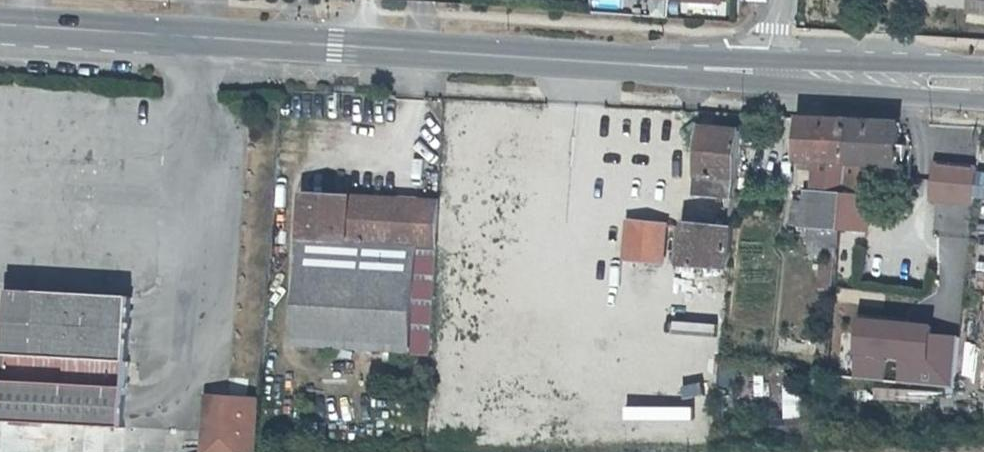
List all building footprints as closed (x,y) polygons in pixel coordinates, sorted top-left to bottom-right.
[(970,22),(983,23),(983,0),(972,0),(970,22)] [(356,79),(335,77),(334,85),(345,86),(356,87),(356,79)] [(853,163),(856,119),(807,116),(802,159),(820,160),(819,170),(853,172),(853,163)] [(876,119),(856,119),(853,163),(874,164),(876,119)] [(876,119),(874,164),(904,166),(906,121),(876,119)] [(698,198),(740,202),(741,196),(745,159),(747,134),(706,129),(698,198)] [(939,163),(936,203),(977,205),(980,165),(939,163)] [(851,199),(810,197),(807,227),(849,231),(851,199)] [(440,250),(442,214),(443,204),(367,200),(311,198),(300,350),(417,358),(424,249),(440,250)] [(864,199),(851,199),(849,231),(862,231),(864,199)] [(872,200),(864,199),(862,231),(879,232),(881,201),(872,200)] [(633,223),(633,225),(630,259),(665,262),(668,226),(633,223)] [(686,264),(737,270),(742,233),(690,227),(686,264)] [(817,261),(817,287),(832,288),(832,262),(817,261)] [(14,358),(138,368),(138,361),(144,298),(19,288),(14,352),(14,358)] [(136,388),(138,368),(14,358),(0,357),(0,378),(12,379),(136,388)] [(784,377),(784,417),(806,417),(807,392),(823,393),(824,377),(784,377)] [(136,388),(12,379),(9,420),(133,428),(136,388)] [(874,386),(873,400),(935,407),(937,392),(874,386)] [(264,400),(210,397),(206,451),(262,451),(264,400)]
